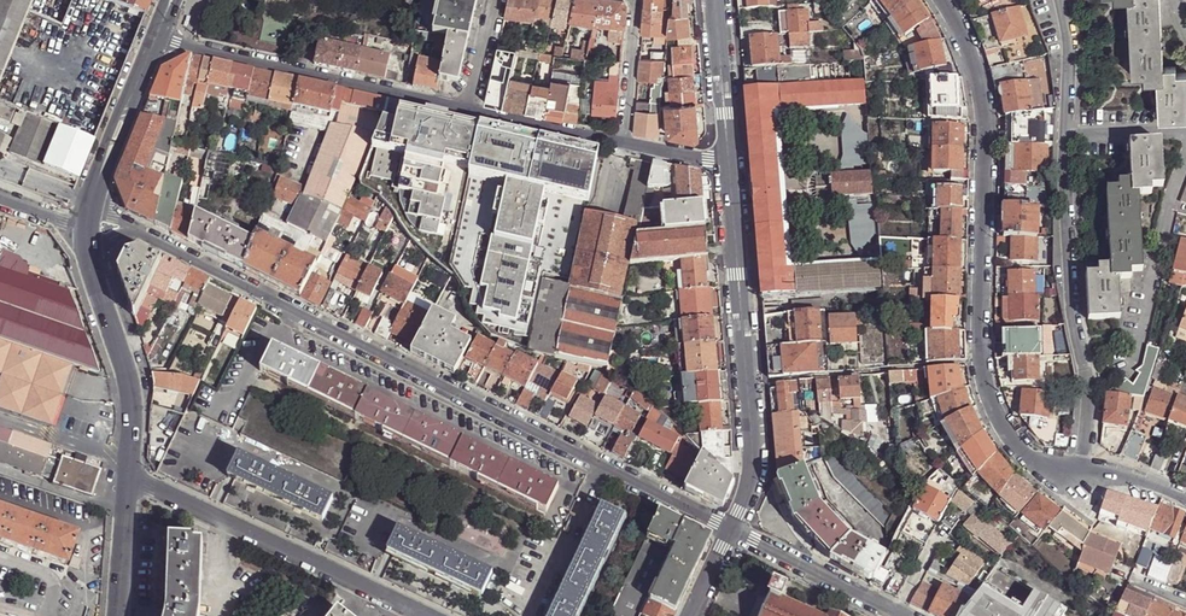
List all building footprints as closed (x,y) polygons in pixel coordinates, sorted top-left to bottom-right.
[(108,0),(0,0),(0,104),(15,110),(16,111),(24,114),(58,128),(42,167),(66,177),(68,172),(80,177),(145,15),(119,4),(108,0)] [(151,0),(120,0),(119,4),(145,15),(151,0)] [(476,0),(439,0),(432,33),(437,34),(446,36),(467,40),(476,0)] [(505,15),(534,19),(535,16),(538,0),(508,0),(505,15)] [(535,16),(553,18),(556,0),(538,0),(535,16)] [(553,18),(551,25),(551,26),(569,28),(571,20),(575,0),(556,0),(553,18)] [(571,20),(593,24),(599,0),(575,0),(571,20)] [(613,0),(599,0),(593,24),(623,28),(626,6),(622,1),(613,0)] [(671,9),(672,1),(668,0),(662,0),(661,8),(671,9)] [(688,13),(687,0),(674,0),(674,15),(688,13)] [(738,10),(767,8),(767,0),(737,0),(738,10)] [(869,2),(885,23),(887,21),(914,0),(871,0),(869,2)] [(916,0),(914,0),(887,21),(899,40),(919,26),(929,20),(916,0)] [(1131,75),(1144,74),(1144,81),(1157,81),(1164,80),(1163,66),(1160,0),(1127,0),(1131,75)] [(826,11),(818,3),(813,3),(815,14),(826,11)] [(795,9),(794,5),(786,5),(787,12),(778,13),(781,36),(809,34),(821,32),(821,23),(808,24),(807,11),(799,11),(798,8),(795,9)] [(643,6),(641,31),(644,34),(653,35),(652,41),(657,42),(658,35),(667,36),(667,35),(670,15),(671,9),(661,8),(643,6)] [(1017,9),(992,16),(1000,43),(1016,38),(1025,36),(1017,9)] [(667,35),(689,33),(688,13),(674,15),(670,15),(667,35)] [(535,16),(534,19),(533,23),(551,25),(553,18),(535,16)] [(930,22),(929,20),(919,26),(920,28),(930,22)] [(925,44),(940,41),(930,22),(920,28),(917,31),(925,44)] [(772,25),(739,28),(740,39),(749,38),(773,37),(772,25)] [(446,36),(437,34),(434,49),(443,50),(446,36)] [(809,34),(781,36),(773,37),(749,38),(751,70),(753,70),(757,69),(791,66),(791,59),(778,60),(777,46),(785,45),(785,48),(790,48),(808,47),(810,47),(809,34)] [(457,85),(467,40),(446,36),(443,50),(441,64),(440,71),(438,80),(457,85)] [(569,47),(567,57),(584,59),(585,59),(589,41),(584,40),(582,50),(569,47)] [(961,78),(946,40),(940,41),(925,44),(914,47),(916,54),(906,56),(909,73),(919,71),(919,72),(939,68),(941,76),(947,76),(948,79),(956,79),(961,78)] [(315,64),(355,73),(360,50),(320,41),(315,64)] [(856,45),(853,41),(852,50),(842,51),(843,61),(862,59),(862,58),(859,51),(856,45)] [(670,76),(693,74),(695,74),(694,44),(674,45),(675,63),(669,64),(670,76)] [(355,73),(396,83),(397,74),(386,72),(389,57),(364,51),(364,48),(360,47),(360,50),(355,73)] [(809,65),(808,47),(790,48),(791,59),(791,66),(809,65)] [(986,55),(988,65),(1002,61),(997,48),(984,51),(986,55)] [(527,50),(517,49),(515,55),(539,58),(540,53),(533,51),(527,50)] [(650,52),(650,61),(664,62),(665,53),(650,52)] [(556,55),(546,53),(540,53),(539,58),(539,60),(554,63),(556,55)] [(162,69),(142,117),(177,126),(179,115),(180,109),(181,105),(192,56),(188,55),(162,69)] [(202,58),(192,56),(181,105),(189,107),(191,97),(190,97),(193,85),(196,85),(202,58)] [(990,70),(995,90),(1001,89),(1025,84),(1030,111),(1044,110),(1049,109),(1048,97),(1053,97),(1047,56),(990,70)] [(413,87),(436,92),(438,80),(440,71),(417,66),(418,59),(410,57),(408,67),(416,69),(413,87)] [(190,118),(200,120),(203,106),(204,99),(207,85),(212,61),(202,58),(196,85),(190,118)] [(441,64),(418,59),(417,66),(440,71),(441,64)] [(863,74),(863,65),(862,60),(809,65),(791,66),(757,69),(758,85),(768,84),(768,88),(745,90),(762,296),(766,296),(772,295),(791,293),(881,286),(879,263),(784,271),(781,228),(778,192),(776,166),(771,111),(866,103),(864,80),(839,83),(838,77),(863,74)] [(233,65),(212,61),(207,85),(228,89),(233,65)] [(635,102),(635,112),(659,114),(659,106),(664,62),(650,61),(639,61),(637,81),(654,83),(653,88),(650,88),(649,104),(635,102)] [(621,62),(610,62),(609,78),(619,79),(621,62)] [(254,70),(233,65),(228,89),(248,94),(254,70)] [(1163,66),(1164,80),(1157,81),(1158,120),(1185,118),(1185,72),(1175,73),(1176,66),(1163,66)] [(274,74),(254,70),(248,94),(247,102),(267,107),(268,101),(274,74)] [(581,86),(582,77),(553,72),(551,80),(581,86)] [(298,80),(274,74),(268,101),(291,106),(298,80)] [(671,105),(695,103),(693,74),(670,76),(669,76),(669,85),(670,97),(671,105)] [(591,114),(616,116),(619,79),(609,78),(604,78),(604,82),(604,83),(608,83),(607,89),(593,88),(593,89),(591,113),(591,114)] [(509,86),(531,91),(533,84),(510,79),(509,86)] [(956,79),(948,79),(929,79),(930,99),(931,119),(960,120),(961,120),(961,109),(957,109),(956,79)] [(326,242),(337,221),(348,197),(347,196),(354,177),(370,133),(375,134),(381,119),(395,122),(398,110),(399,102),(298,80),(291,106),(290,112),(290,115),(288,122),(288,124),(328,132),(307,189),(279,178),(273,196),(296,205),(285,225),(287,226),(281,239),(297,247),(303,234),(313,239),(314,237),(326,242)] [(580,88),(581,86),(551,80),(550,87),(549,95),(545,116),(576,123),(578,112),(580,88)] [(594,81),(593,88),(607,89),(608,83),(604,83),(604,82),(594,81)] [(531,91),(549,95),(550,87),(533,83),(533,84),(531,91)] [(1001,89),(1005,115),(1030,111),(1025,84),(1001,89)] [(509,86),(504,107),(526,112),(531,91),(509,86)] [(593,89),(580,88),(578,112),(591,113),(593,89)] [(248,94),(228,89),(227,96),(226,98),(237,100),(247,102),(248,94)] [(526,112),(545,116),(549,95),(531,91),(526,112)] [(213,102),(204,99),(203,106),(211,108),(213,102)] [(247,102),(237,100),(235,111),(244,113),(247,102)] [(268,101),(267,107),(286,111),(290,112),(291,106),(268,101)] [(703,106),(702,103),(695,103),(671,105),(666,106),(668,136),(694,142),(698,139),(695,106),(703,106)] [(8,125),(15,110),(0,104),(0,121),(8,125)] [(597,155),(398,110),(395,122),(381,119),(375,134),(373,141),(407,148),(406,155),(398,190),(412,193),(407,216),(422,220),(419,232),(437,236),(445,200),(437,198),(445,164),(446,157),(470,162),(469,169),(489,173),(493,155),(499,157),(496,175),(508,178),(506,184),(504,195),(499,218),(494,239),(490,238),(479,289),(487,291),(483,313),(500,316),(499,320),(517,324),(538,227),(543,204),(546,193),(547,186),(588,195),(597,155)] [(1005,115),(1005,147),(1014,147),(1044,147),(1044,110),(1030,111),(1005,115)] [(19,128),(24,114),(16,111),(11,124),(19,128)] [(658,138),(658,135),(657,134),(659,114),(635,112),(633,135),(658,138)] [(8,153),(42,167),(58,128),(24,114),(19,128),(8,153)] [(127,210),(155,224),(165,176),(171,151),(173,144),(177,126),(142,117),(116,182),(127,210)] [(924,128),(924,119),(915,119),(915,132),(923,132),(924,128)] [(928,128),(928,149),(932,150),(962,150),(964,125),(969,125),(968,120),(961,120),(960,120),(960,125),(933,125),(933,128),(928,128)] [(870,148),(868,123),(850,126),(853,165),(871,164),(870,148)] [(373,141),(375,134),(370,133),(354,177),(357,178),(357,179),(358,180),(371,147),(373,141)] [(407,148),(373,141),(371,147),(406,155),(407,148)] [(1131,196),(1137,195),(1150,194),(1149,188),(1161,187),(1159,142),(1128,143),(1130,182),(1131,196)] [(177,170),(185,172),(190,148),(177,146),(175,152),(171,151),(165,176),(173,180),(177,170)] [(1005,147),(1004,207),(1036,208),(1038,208),(1046,208),(1046,174),(1012,174),(1014,147),(1005,147)] [(1012,174),(1046,174),(1048,148),(1044,147),(1014,147),(1012,174)] [(962,173),(962,150),(932,150),(932,172),(950,173),(950,180),(968,180),(968,173),(962,173)] [(206,164),(198,198),(206,200),(211,180),(212,180),(214,173),(229,176),(232,164),(244,166),(262,170),(263,165),(255,163),(251,162),(209,153),(206,164)] [(489,173),(469,169),(467,176),(488,180),(487,183),(494,184),(495,181),(506,184),(508,178),(496,175),(499,157),(493,155),(489,173)] [(470,162),(446,157),(445,164),(469,169),(470,162)] [(591,367),(605,368),(606,369),(610,352),(613,337),(615,327),(618,314),(628,265),(635,235),(641,210),(651,163),(631,159),(630,165),(636,167),(635,171),(623,222),(584,214),(569,286),(553,360),(559,362),(566,363),(576,365),(584,366),(591,367)] [(171,232),(188,240),(195,211),(198,198),(206,164),(199,162),(188,209),(189,209),(188,212),(181,210),(181,206),(177,205),(171,232)] [(671,207),(702,203),(699,174),(668,167),(669,181),(663,182),(662,172),(666,172),(666,166),(651,163),(641,210),(648,209),(652,186),(669,185),(671,207)] [(232,164),(229,176),(241,179),(244,166),(232,164)] [(274,167),(263,165),(262,170),(261,172),(273,174),(274,167)] [(173,180),(182,184),(185,172),(177,170),(173,180)] [(78,182),(80,177),(68,172),(66,177),(78,182)] [(874,194),(872,173),(817,177),(819,198),(874,194)] [(155,224),(171,232),(177,205),(182,184),(173,180),(165,176),(155,224)] [(1141,272),(1137,195),(1131,196),(1130,182),(1117,182),(1117,190),(1106,190),(1111,265),(1112,278),(1118,278),(1129,279),(1129,273),(1141,272)] [(588,195),(547,186),(546,193),(587,202),(588,195)] [(967,210),(968,187),(931,186),(930,210),(967,210)] [(352,189),(348,197),(353,200),(358,192),(352,189)] [(499,218),(504,195),(498,193),(492,217),(499,218)] [(356,202),(370,209),(373,202),(359,195),(356,202)] [(370,209),(378,213),(382,206),(383,202),(377,196),(373,202),(370,209)] [(352,214),(364,220),(367,215),(370,209),(356,202),(353,200),(348,197),(337,221),(346,226),(352,214)] [(856,204),(859,247),(878,246),(874,202),(856,204)] [(663,232),(704,228),(702,203),(671,207),(661,208),(663,232)] [(550,205),(543,204),(538,227),(545,228),(550,205)] [(385,233),(394,214),(387,205),(385,208),(376,228),(385,233)] [(1004,207),(1003,237),(1012,237),(1035,237),(1036,233),(1036,208),(1004,207)] [(641,210),(635,235),(663,232),(661,208),(648,209),(641,210)] [(370,209),(367,215),(376,219),(379,213),(378,213),(370,209)] [(930,210),(927,210),(926,221),(935,221),(935,219),(940,219),(939,240),(961,240),(962,217),(968,217),(967,210),(930,210)] [(188,240),(244,268),(253,240),(195,211),(188,240)] [(269,218),(262,215),(257,228),(281,239),(287,226),(285,225),(269,218)] [(253,240),(244,268),(300,296),(311,275),(319,258),(311,254),(297,247),(281,239),(257,228),(253,240)] [(635,235),(628,265),(681,261),(706,259),(704,228),(663,232),(635,235)] [(1037,234),(1037,237),(1038,237),(1044,238),(1045,229),(1040,229),(1040,234),(1037,234)] [(303,234),(297,247),(311,254),(313,250),(309,247),(313,239),(303,234)] [(1012,237),(1003,237),(997,236),(996,248),(1012,249),(1012,237)] [(1012,237),(1012,249),(1012,261),(1034,261),(1035,237),(1012,237)] [(961,240),(939,240),(934,240),(933,270),(960,271),(961,240)] [(1181,288),(1185,287),(1185,242),(1181,241),(1170,285),(1181,288)] [(0,252),(0,270),(24,278),(26,273),(30,262),(0,252)] [(118,273),(134,317),(161,263),(140,252),(125,257),(118,273)] [(335,280),(356,291),(368,267),(347,256),(335,280)] [(134,317),(139,334),(168,277),(176,281),(184,284),(190,271),(163,258),(161,263),(134,317)] [(680,287),(680,291),(706,289),(705,279),(705,275),(708,275),(706,259),(681,261),(682,273),(683,287),(680,287)] [(428,281),(431,282),(439,266),(437,264),(428,281)] [(1100,274),(1087,275),(1090,318),(1120,316),(1118,278),(1112,278),(1111,265),(1099,266),(1100,274)] [(370,298),(379,280),(382,274),(368,267),(356,291),(353,298),(360,302),(364,295),(370,298)] [(395,268),(391,276),(412,288),(416,280),(395,268)] [(71,364),(98,373),(68,294),(57,290),(24,278),(0,270),(0,340),(71,364)] [(959,297),(960,271),(933,270),(927,270),(923,270),(923,280),(933,280),(932,301),(957,301),(959,301),(959,297)] [(209,280),(190,271),(184,284),(181,290),(185,292),(185,290),(188,286),(200,292),(197,296),(200,298),(207,285),(209,280)] [(58,284),(26,273),(24,278),(57,290),(58,284)] [(1009,296),(1009,298),(1032,298),(1032,274),(1008,273),(1008,287),(1009,296)] [(379,280),(386,285),(390,278),(382,274),(379,280)] [(300,296),(318,305),(329,284),(311,275),(300,296)] [(404,304),(405,302),(412,288),(391,276),(390,278),(386,285),(382,292),(404,304)] [(541,357),(547,359),(552,360),(553,360),(569,286),(543,280),(528,353),(534,356),(541,357)] [(933,280),(923,280),(922,295),(917,296),(917,297),(918,302),(932,301),(933,280)] [(172,287),(180,292),(181,290),(184,284),(176,281),(172,287)] [(57,290),(68,294),(65,287),(58,284),(57,290)] [(223,293),(207,285),(200,298),(197,305),(212,312),(213,313),(223,293)] [(188,286),(185,290),(197,296),(200,292),(188,286)] [(679,291),(681,309),(710,307),(709,289),(706,289),(680,291),(679,291)] [(239,302),(223,293),(213,313),(222,318),(220,321),(228,325),(239,302)] [(792,299),(791,293),(772,295),(772,298),(767,299),(766,296),(762,296),(763,302),(792,299)] [(995,298),(995,308),(1003,308),(1003,324),(1009,324),(1009,320),(1009,298),(995,298)] [(1009,298),(1009,320),(1019,320),(1036,320),(1036,298),(1032,298),(1009,298)] [(956,310),(957,301),(932,301),(931,331),(950,331),(951,322),(955,322),(959,320),(959,312),(956,310)] [(256,309),(239,302),(228,325),(244,333),(256,309)] [(390,332),(402,338),(418,308),(405,302),(404,304),(401,310),(393,326),(390,332)] [(681,309),(682,321),(712,318),(710,307),(681,309)] [(402,338),(414,344),(430,314),(418,308),(402,338)] [(1178,330),(1185,333),(1185,309),(1178,330)] [(364,329),(367,323),(372,313),(366,310),(358,326),(364,329)] [(410,352),(454,374),(455,371),(457,368),(470,341),(455,333),(450,331),(451,328),(455,320),(433,310),(430,314),(414,344),(410,352)] [(820,343),(818,312),(795,314),(797,345),(815,343),(820,343)] [(797,345),(795,314),(784,315),(786,346),(797,345)] [(855,327),(855,317),(828,319),(830,346),(856,344),(855,327)] [(684,346),(714,342),(712,318),(682,321),(684,346)] [(374,334),(386,340),(390,332),(393,326),(381,320),(374,334)] [(674,322),(676,346),(684,346),(682,321),(674,322)] [(244,333),(228,325),(226,328),(242,336),(244,333)] [(1185,341),(1185,333),(1178,330),(1175,337),(1185,341)] [(769,334),(765,334),(766,348),(782,346),(781,331),(769,332),(769,334)] [(950,331),(931,331),(928,331),(929,360),(926,360),(926,363),(959,360),(958,331),(956,331),(950,331)] [(1013,354),(1013,357),(1036,357),(1036,332),(1004,332),(1004,353),(1013,354)] [(466,358),(484,368),(496,346),(477,337),(466,358)] [(610,352),(619,351),(619,337),(613,337),(610,352)] [(0,340),(0,375),(0,409),(50,427),(71,364),(0,340)] [(484,368),(503,377),(514,356),(512,355),(508,352),(503,350),(506,345),(498,342),(496,346),(484,368)] [(679,376),(684,376),(717,373),(714,342),(684,346),(676,346),(679,376)] [(822,343),(820,343),(815,343),(797,345),(786,346),(782,346),(766,348),(769,378),(824,373),(824,371),(822,369),(817,370),(816,360),(823,359),(822,343)] [(308,394),(320,370),(272,346),(259,371),(308,394)] [(1130,389),(1123,381),(1105,396),(1128,399),(1142,404),(1147,390),(1150,379),(1155,367),(1160,353),(1149,350),(1143,372),(1137,377),(1140,380),(1130,389)] [(612,377),(614,377),(619,351),(610,352),(606,369),(605,368),(605,372),(612,377)] [(525,388),(528,381),(537,364),(516,353),(514,356),(503,377),(512,381),(525,388)] [(536,397),(546,402),(551,392),(560,375),(543,367),(547,359),(541,357),(537,364),(528,381),(541,388),(536,397)] [(1013,381),(1018,380),(1036,380),(1036,361),(1036,357),(1013,357),(1013,372),(1013,378),(1013,381)] [(475,385),(477,381),(484,369),(474,363),(465,379),(475,385)] [(575,369),(584,371),(584,366),(576,365),(566,363),(561,372),(571,377),(575,369)] [(928,380),(930,399),(937,397),(962,389),(958,367),(927,369),(928,380)] [(1156,382),(1162,385),(1165,377),(1166,371),(1155,367),(1150,379),(1154,381),(1156,382)] [(368,393),(320,370),(308,394),(356,417),(368,395),(368,393)] [(586,385),(594,389),(602,374),(594,370),(586,385)] [(916,370),(888,373),(889,384),(917,381),(916,370)] [(560,375),(551,392),(566,401),(577,381),(571,377),(561,372),(560,375)] [(601,399),(608,386),(612,378),(603,372),(602,374),(594,389),(593,391),(599,394),(598,397),(601,399)] [(686,405),(698,404),(719,403),(718,392),(718,383),(727,383),(726,372),(717,373),(684,376),(686,405)] [(181,377),(151,374),(153,385),(175,390),(175,387),(193,395),(199,383),(181,377)] [(857,375),(838,377),(840,401),(854,399),(855,411),(861,411),(857,375)] [(509,387),(512,381),(503,377),(501,383),(509,387)] [(628,399),(629,397),(633,391),(630,389),(621,381),(614,377),(612,377),(612,378),(608,386),(628,399)] [(1162,385),(1172,389),(1175,380),(1165,377),(1162,385)] [(829,378),(816,379),(816,383),(820,421),(833,428),(832,415),(832,410),(831,405),(829,378)] [(621,381),(630,389),(633,380),(621,381)] [(998,380),(1001,388),(1019,387),(1018,380),(1013,381),(998,380)] [(1172,389),(1180,393),(1184,384),(1175,380),(1172,389)] [(777,388),(780,414),(795,413),(794,409),(792,409),(790,394),(798,393),(797,381),(776,383),(777,388)] [(718,383),(718,392),(727,391),(727,383),(718,383)] [(175,390),(153,385),(152,388),(192,397),(193,395),(175,387),(175,390)] [(964,388),(962,389),(937,397),(945,422),(970,409),(964,388)] [(515,405),(526,410),(534,394),(524,389),(518,401),(515,405)] [(1144,415),(1168,425),(1177,401),(1153,390),(1152,392),(1147,390),(1142,404),(1131,433),(1137,436),(1144,415)] [(646,411),(649,404),(633,391),(629,397),(646,411)] [(800,412),(798,393),(790,394),(792,409),(794,409),(795,413),(800,412)] [(1021,393),(1018,416),(1045,419),(1047,396),(1021,393)] [(415,417),(368,395),(356,417),(355,419),(403,442),(415,417)] [(569,417),(586,428),(599,404),(595,402),(594,404),(580,396),(569,417)] [(1125,429),(1128,399),(1105,396),(1101,427),(1125,429)] [(614,426),(624,407),(604,397),(594,416),(614,426)] [(1177,401),(1168,425),(1185,433),(1185,404),(1177,401)] [(722,432),(731,431),(731,427),(722,428),(719,403),(698,404),(701,433),(722,432)] [(150,406),(149,417),(155,418),(155,416),(164,418),(166,410),(150,406)] [(670,454),(679,438),(667,432),(655,426),(661,414),(655,408),(652,406),(645,421),(646,422),(638,438),(670,454)] [(611,453),(624,460),(636,437),(630,434),(640,415),(624,407),(614,426),(623,431),(611,453)] [(982,432),(970,409),(945,422),(960,449),(982,432)] [(808,410),(808,411),(809,414),(816,419),(815,410),(808,410)] [(803,449),(801,430),(810,436),(808,411),(800,412),(795,413),(780,414),(772,415),(777,472),(778,477),(822,457),(821,447),(803,449)] [(843,422),(842,432),(852,436),(852,435),(863,437),(862,424),(866,424),(864,411),(861,411),(855,411),(850,411),(850,416),(852,416),(852,422),(848,422),(843,422)] [(1045,419),(1018,416),(1026,435),(1040,446),(1051,448),(1053,420),(1045,419)] [(463,440),(415,417),(403,442),(450,465),(462,442),(463,440)] [(945,422),(941,424),(952,444),(951,444),(956,453),(960,449),(945,422)] [(679,438),(681,440),(683,436),(681,435),(671,425),(667,432),(679,438)] [(99,462),(0,428),(0,440),(75,465),(77,462),(96,469),(99,462)] [(701,454),(726,476),(722,432),(701,433),(702,444),(702,450),(703,450),(701,454)] [(995,454),(982,432),(960,449),(978,473),(995,454)] [(692,445),(702,444),(701,433),(699,433),(699,437),(692,438),(692,434),(681,435),(683,436),(692,445)] [(1121,457),(1135,463),(1145,440),(1137,436),(1131,433),(1121,457)] [(96,469),(77,462),(75,465),(0,440),(0,463),(54,481),(61,483),(81,491),(89,493),(97,469),(96,469)] [(509,465),(462,442),(450,465),(449,467),(497,490),(509,465)] [(1151,470),(1159,473),(1169,448),(1160,444),(1151,470)] [(665,470),(687,481),(700,456),(678,445),(665,470)] [(978,473),(960,449),(956,453),(973,478),(975,476),(978,473)] [(847,466),(840,451),(825,458),(835,478),(886,530),(887,526),(893,514),(847,466)] [(722,509),(732,482),(726,476),(701,454),(700,456),(687,481),(683,489),(722,509)] [(1013,474),(995,454),(978,473),(999,496),(1013,474)] [(274,499),(285,477),(238,455),(227,476),(274,499)] [(558,488),(509,465),(497,490),(545,513),(558,488)] [(803,467),(778,477),(796,520),(818,504),(819,504),(805,470),(803,467)] [(100,470),(97,469),(89,493),(92,494),(100,470)] [(1035,494),(1013,474),(999,496),(1018,515),(1035,494)] [(975,476),(973,478),(963,490),(967,493),(977,482),(977,478),(975,476)] [(332,499),(285,477),(274,499),(322,521),(332,499)] [(956,491),(957,488),(943,478),(941,481),(956,491)] [(80,494),(81,491),(61,483),(60,487),(80,494)] [(947,506),(951,500),(940,494),(937,492),(938,489),(928,483),(913,510),(923,516),(922,518),(936,526),(947,506)] [(951,500),(947,506),(961,514),(962,513),(967,516),(963,524),(979,533),(980,532),(1001,543),(1009,528),(989,511),(983,506),(967,493),(963,490),(959,486),(957,488),(956,491),(951,500)] [(1048,528),(1060,513),(1038,497),(1022,515),(1024,517),(1040,529),(1036,534),(1040,537),(1048,528)] [(989,511),(993,504),(990,501),(987,502),(983,506),(989,511)] [(796,520),(831,558),(849,537),(818,504),(796,520)] [(1159,504),(1157,509),(1146,540),(1170,550),(1175,540),(1184,515),(1159,504)] [(583,547),(605,557),(623,517),(602,507),(583,547)] [(0,508),(0,539),(10,511),(0,508)] [(96,518),(98,512),(91,509),(90,515),(96,518)] [(10,511),(0,539),(0,543),(32,554),(43,522),(10,511)] [(701,533),(660,512),(648,537),(666,546),(666,547),(669,549),(671,546),(676,549),(672,556),(645,543),(623,589),(648,601),(650,602),(675,613),(706,547),(701,533)] [(1089,533),(1060,513),(1048,528),(1057,535),(1061,530),(1082,546),(1083,543),(1089,533)] [(946,516),(938,527),(949,534),(956,523),(946,516)] [(1040,529),(1024,517),(1020,522),(1036,534),(1040,529)] [(77,534),(43,522),(32,554),(66,565),(77,534)] [(386,551),(433,573),(444,551),(396,529),(386,551)] [(1061,530),(1057,535),(1080,553),(1082,546),(1061,530)] [(1089,533),(1083,543),(1082,546),(1080,553),(1079,558),(1078,562),(1077,563),(1096,572),(1108,578),(1115,561),(1114,561),(1118,552),(1105,546),(1107,542),(1107,541),(1089,533)] [(880,565),(885,556),(849,537),(831,558),(872,580),(880,565)] [(203,544),(192,544),(188,543),(188,540),(173,539),(170,611),(170,615),(201,615),(203,544)] [(324,541),(319,550),(323,552),(328,543),(324,541)] [(1120,548),(1107,542),(1105,546),(1118,552),(1120,548)] [(960,583),(968,587),(987,561),(962,544),(956,551),(961,554),(946,576),(960,583)] [(561,593),(583,603),(605,557),(583,547),(561,593)] [(444,551),(433,573),(480,595),(490,573),(444,551)] [(82,560),(72,557),(69,566),(79,570),(82,560)] [(1173,562),(1167,579),(1177,583),(1184,566),(1173,562)] [(1096,572),(1077,563),(1076,568),(1094,577),(1096,572)] [(872,580),(871,584),(880,588),(890,570),(880,565),(872,580)] [(898,596),(907,579),(896,573),(887,590),(898,596)] [(811,612),(812,610),(810,609),(809,611),(796,605),(797,603),(795,602),(795,604),(785,600),(788,592),(784,590),(785,588),(784,587),(783,586),(784,585),(777,582),(776,583),(775,583),(775,584),(774,583),(760,615),(821,615),(811,612)] [(910,603),(934,615),(958,615),(963,606),(967,598),(955,592),(943,585),(940,591),(921,582),(910,603)] [(968,587),(960,583),(955,592),(967,598),(972,601),(978,592),(968,587)] [(984,585),(981,589),(999,600),(1002,595),(984,585)] [(1151,603),(1150,602),(1152,597),(1127,586),(1114,612),(1123,615),(1146,615),(1151,603)] [(648,601),(623,589),(610,615),(641,615),(648,601)] [(981,589),(978,592),(972,601),(967,608),(963,606),(958,615),(1056,615),(1061,607),(1034,590),(1023,608),(1020,613),(1009,606),(999,600),(981,589)] [(583,603),(561,593),(550,615),(577,615),(583,603)] [(967,608),(972,601),(967,598),(963,606),(967,608)] [(1174,613),(1176,608),(1154,598),(1151,603),(1146,615),(1173,615),(1174,613)] [(1012,601),(1009,606),(1020,613),(1023,608),(1012,601)] [(675,613),(650,602),(644,615),(674,615),(675,613)] [(1061,607),(1056,615),(1063,615),(1067,610),(1061,607)]
